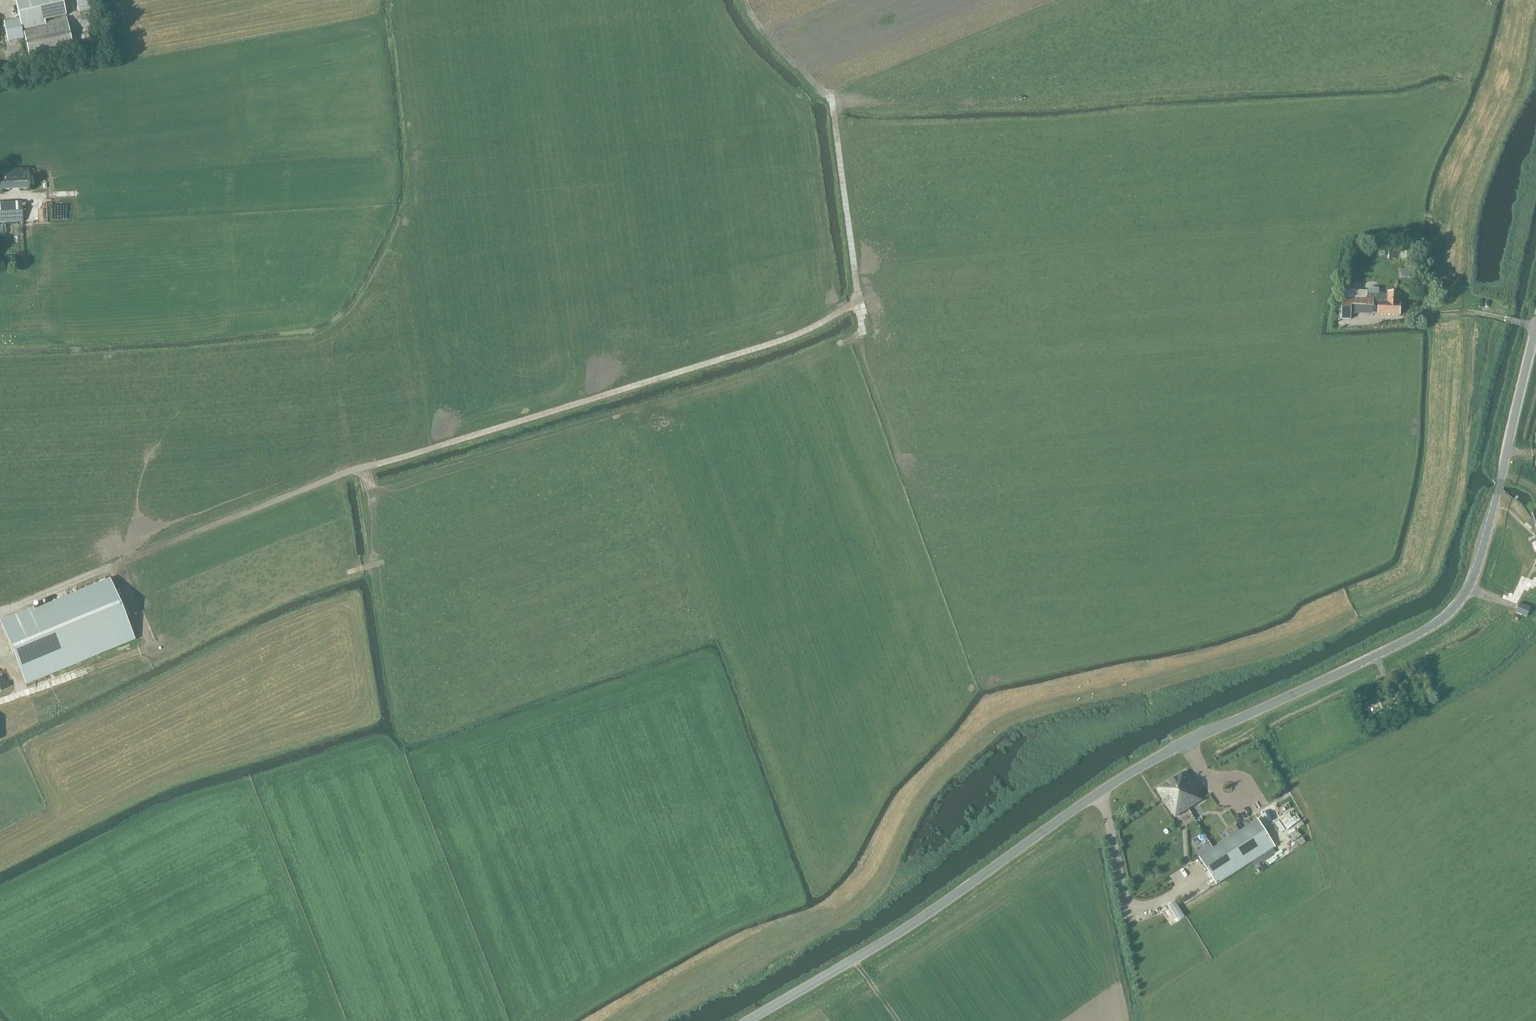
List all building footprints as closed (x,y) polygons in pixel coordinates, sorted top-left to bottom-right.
[(3,23),(7,42),(27,37),(25,27),(26,27),(45,23),(45,20),(66,15),(62,0),(25,0),(16,2),(19,19),(3,23)] [(45,23),(26,27),(34,59),(73,50),(66,18),(45,23)] [(30,189),(29,168),(0,169),(0,191),(30,189)] [(23,222),(22,201),(0,202),(0,223),(23,222)] [(1402,267),(1402,277),(1417,278),(1417,267),(1402,267)] [(1381,295),(1379,295),(1367,295),(1367,291),(1346,291),(1343,297),(1342,319),(1351,320),(1352,313),(1374,314),(1374,303),(1378,303),(1380,303),(1381,295)] [(1378,303),(1378,315),(1400,315),(1401,303),(1398,302),(1399,295),(1381,295),(1380,303),(1378,303)] [(35,612),(34,610),(1,624),(18,665),(27,685),(136,640),(131,627),(135,625),(133,620),(128,622),(121,603),(125,601),(123,596),(119,598),(111,581),(35,612)] [(1517,609),(1516,613),(1517,613),(1527,617),(1531,607),(1520,603),(1519,605),(1517,609)] [(1429,693),(1424,696),(1428,702),(1433,699),(1429,693)] [(1202,801),(1184,773),(1157,789),(1175,817),(1202,801)] [(1214,849),(1200,857),(1218,884),(1275,847),(1259,822),(1215,851),(1214,849)] [(1174,901),(1168,905),(1179,920),(1185,916),(1174,901)]
